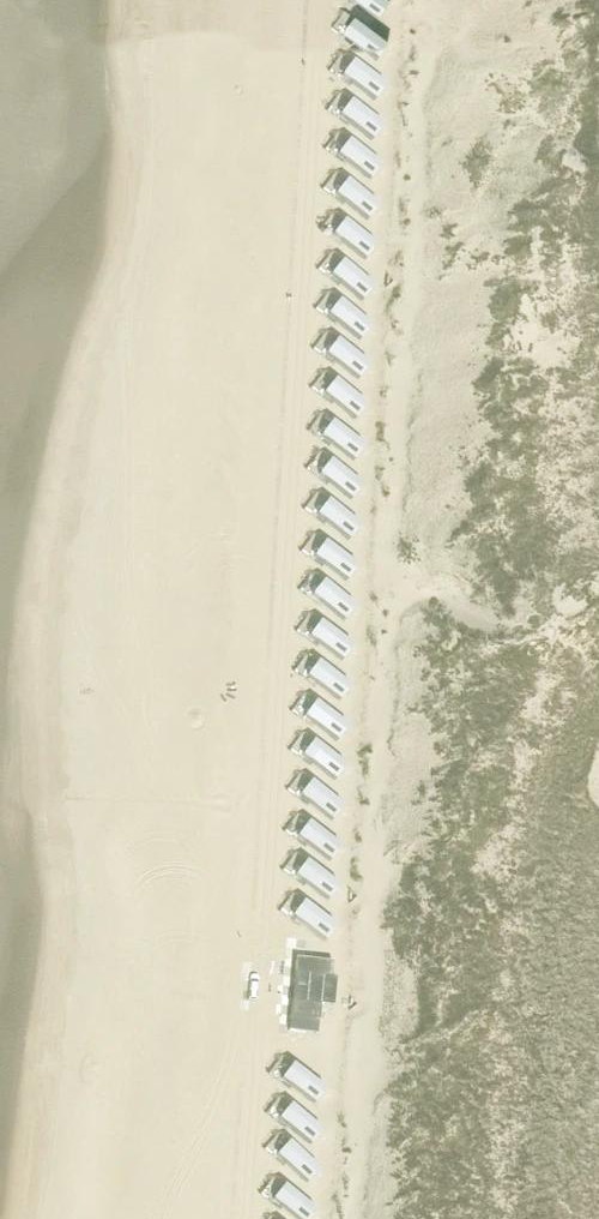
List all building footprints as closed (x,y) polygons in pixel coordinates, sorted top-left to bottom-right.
[(419,21),(380,6),(372,24),(411,40),(419,21)] [(416,60),(377,44),(369,63),(408,79),(416,60)] [(414,96),(375,80),(367,99),(406,115),(414,96)] [(411,134),(372,118),(364,137),(403,153),(411,134)] [(408,172),(369,156),(361,175),(400,191),(408,172)] [(405,215),(366,199),(359,217),(398,233),(405,215)] [(402,252),(363,236),(355,255),(394,271),(402,252)] [(400,289),(361,273),(353,291),(392,307),(400,289)] [(397,328),(358,312),(351,330),(390,346),(397,328)] [(394,369),(355,353),(348,372),(387,388),(394,369)] [(392,409),(353,393),(345,412),(384,428),(392,409)] [(389,449),(350,433),(342,452),(381,467),(389,449)] [(386,487),(347,471),(339,490),(378,506),(386,487)] [(383,530),(344,515),(336,533),(375,549),(383,530)] [(379,569),(340,553),(333,571),(372,587),(379,569)] [(377,605),(338,589),(330,608),(369,624),(377,605)] [(374,645),(335,629),(328,647),(367,663),(374,645)] [(371,688),(332,672),(325,690),(364,706),(371,688)] [(369,727),(330,711),(322,730),(361,746),(369,727)] [(365,768),(326,752),(319,770),(358,786),(365,768)] [(363,807),(324,791),(316,810),(336,819),(355,826),(363,807)] [(360,854),(321,838),(313,857),(352,873),(360,854)] [(356,898),(317,882),(309,901),(349,917),(356,898)] [(349,943),(320,942),(318,981),(347,982),(349,943)] [(348,1013),(309,998),(301,1016),(340,1032),(348,1013)] [(343,1085),(304,1070),(296,1088),(336,1104),(343,1085)] [(340,1124),(301,1108),(294,1127),(333,1143),(340,1124)] [(338,1163),(299,1147),(291,1165),(330,1181),(338,1163)] [(296,1186),(288,1204),(325,1218),(328,1218),(335,1201),(296,1186)]
